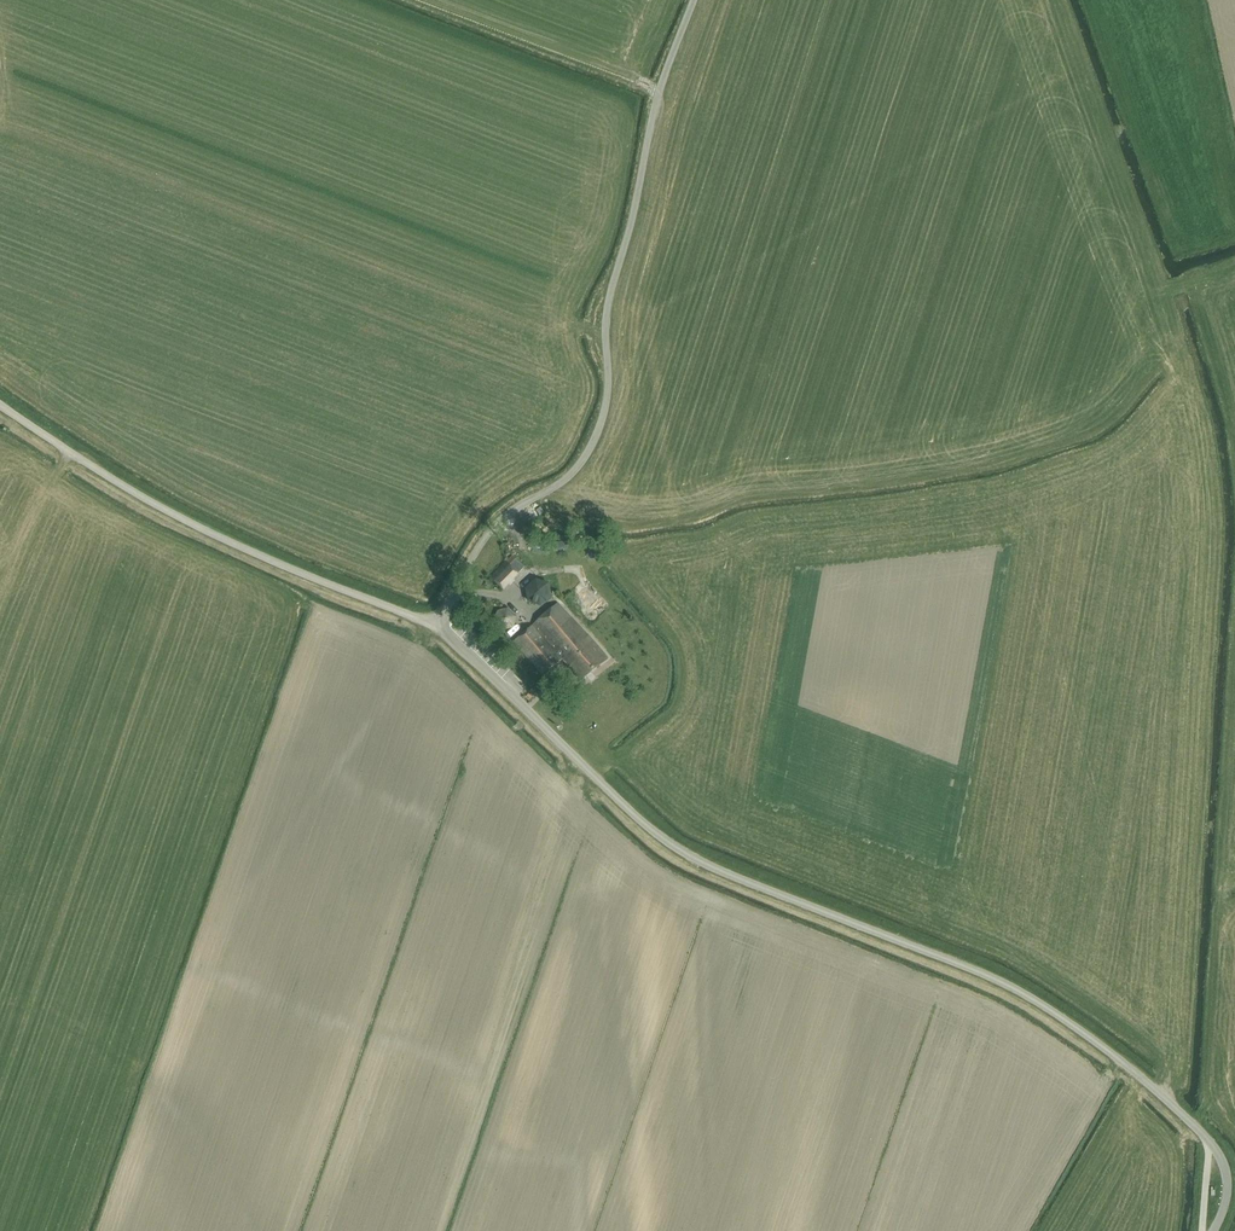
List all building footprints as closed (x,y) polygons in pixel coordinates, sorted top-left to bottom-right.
[(506,562),(491,578),(503,589),(518,574),(506,562)] [(539,584),(529,593),(537,603),(547,594),(539,584)] [(581,680),(606,659),(558,604),(513,642),(543,676),(562,659),(581,680)]
